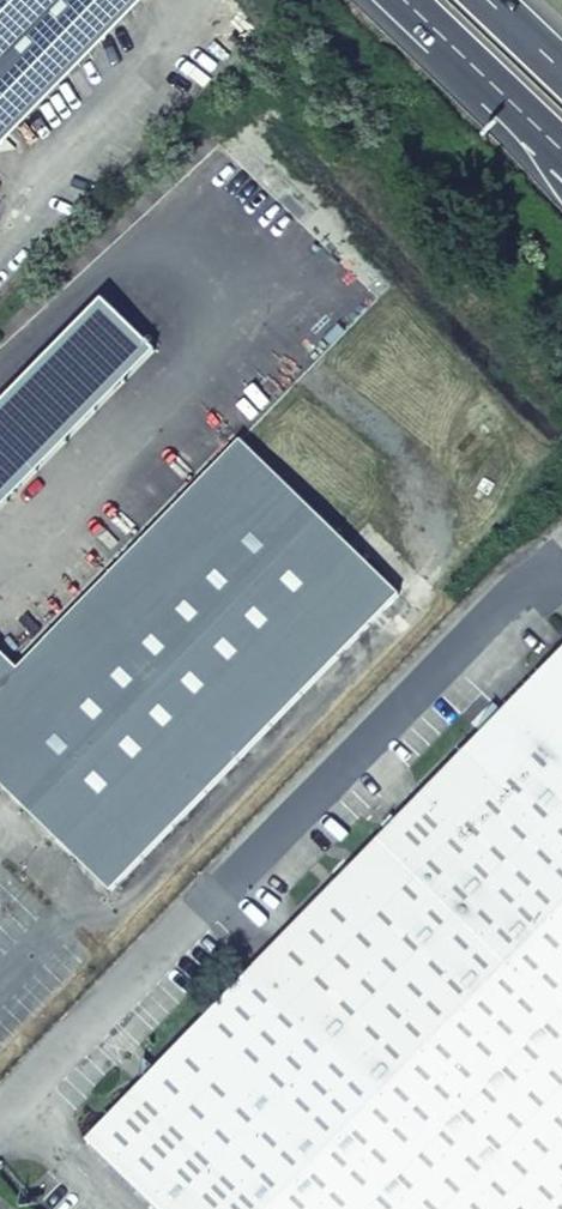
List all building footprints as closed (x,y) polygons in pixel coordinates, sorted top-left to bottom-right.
[(139,0),(0,0),(0,143),(139,0)] [(0,650),(0,784),(110,892),(400,595),(242,439),(19,669),(0,650)] [(89,1141),(159,1208),(561,1208),(561,653),(89,1141)]
